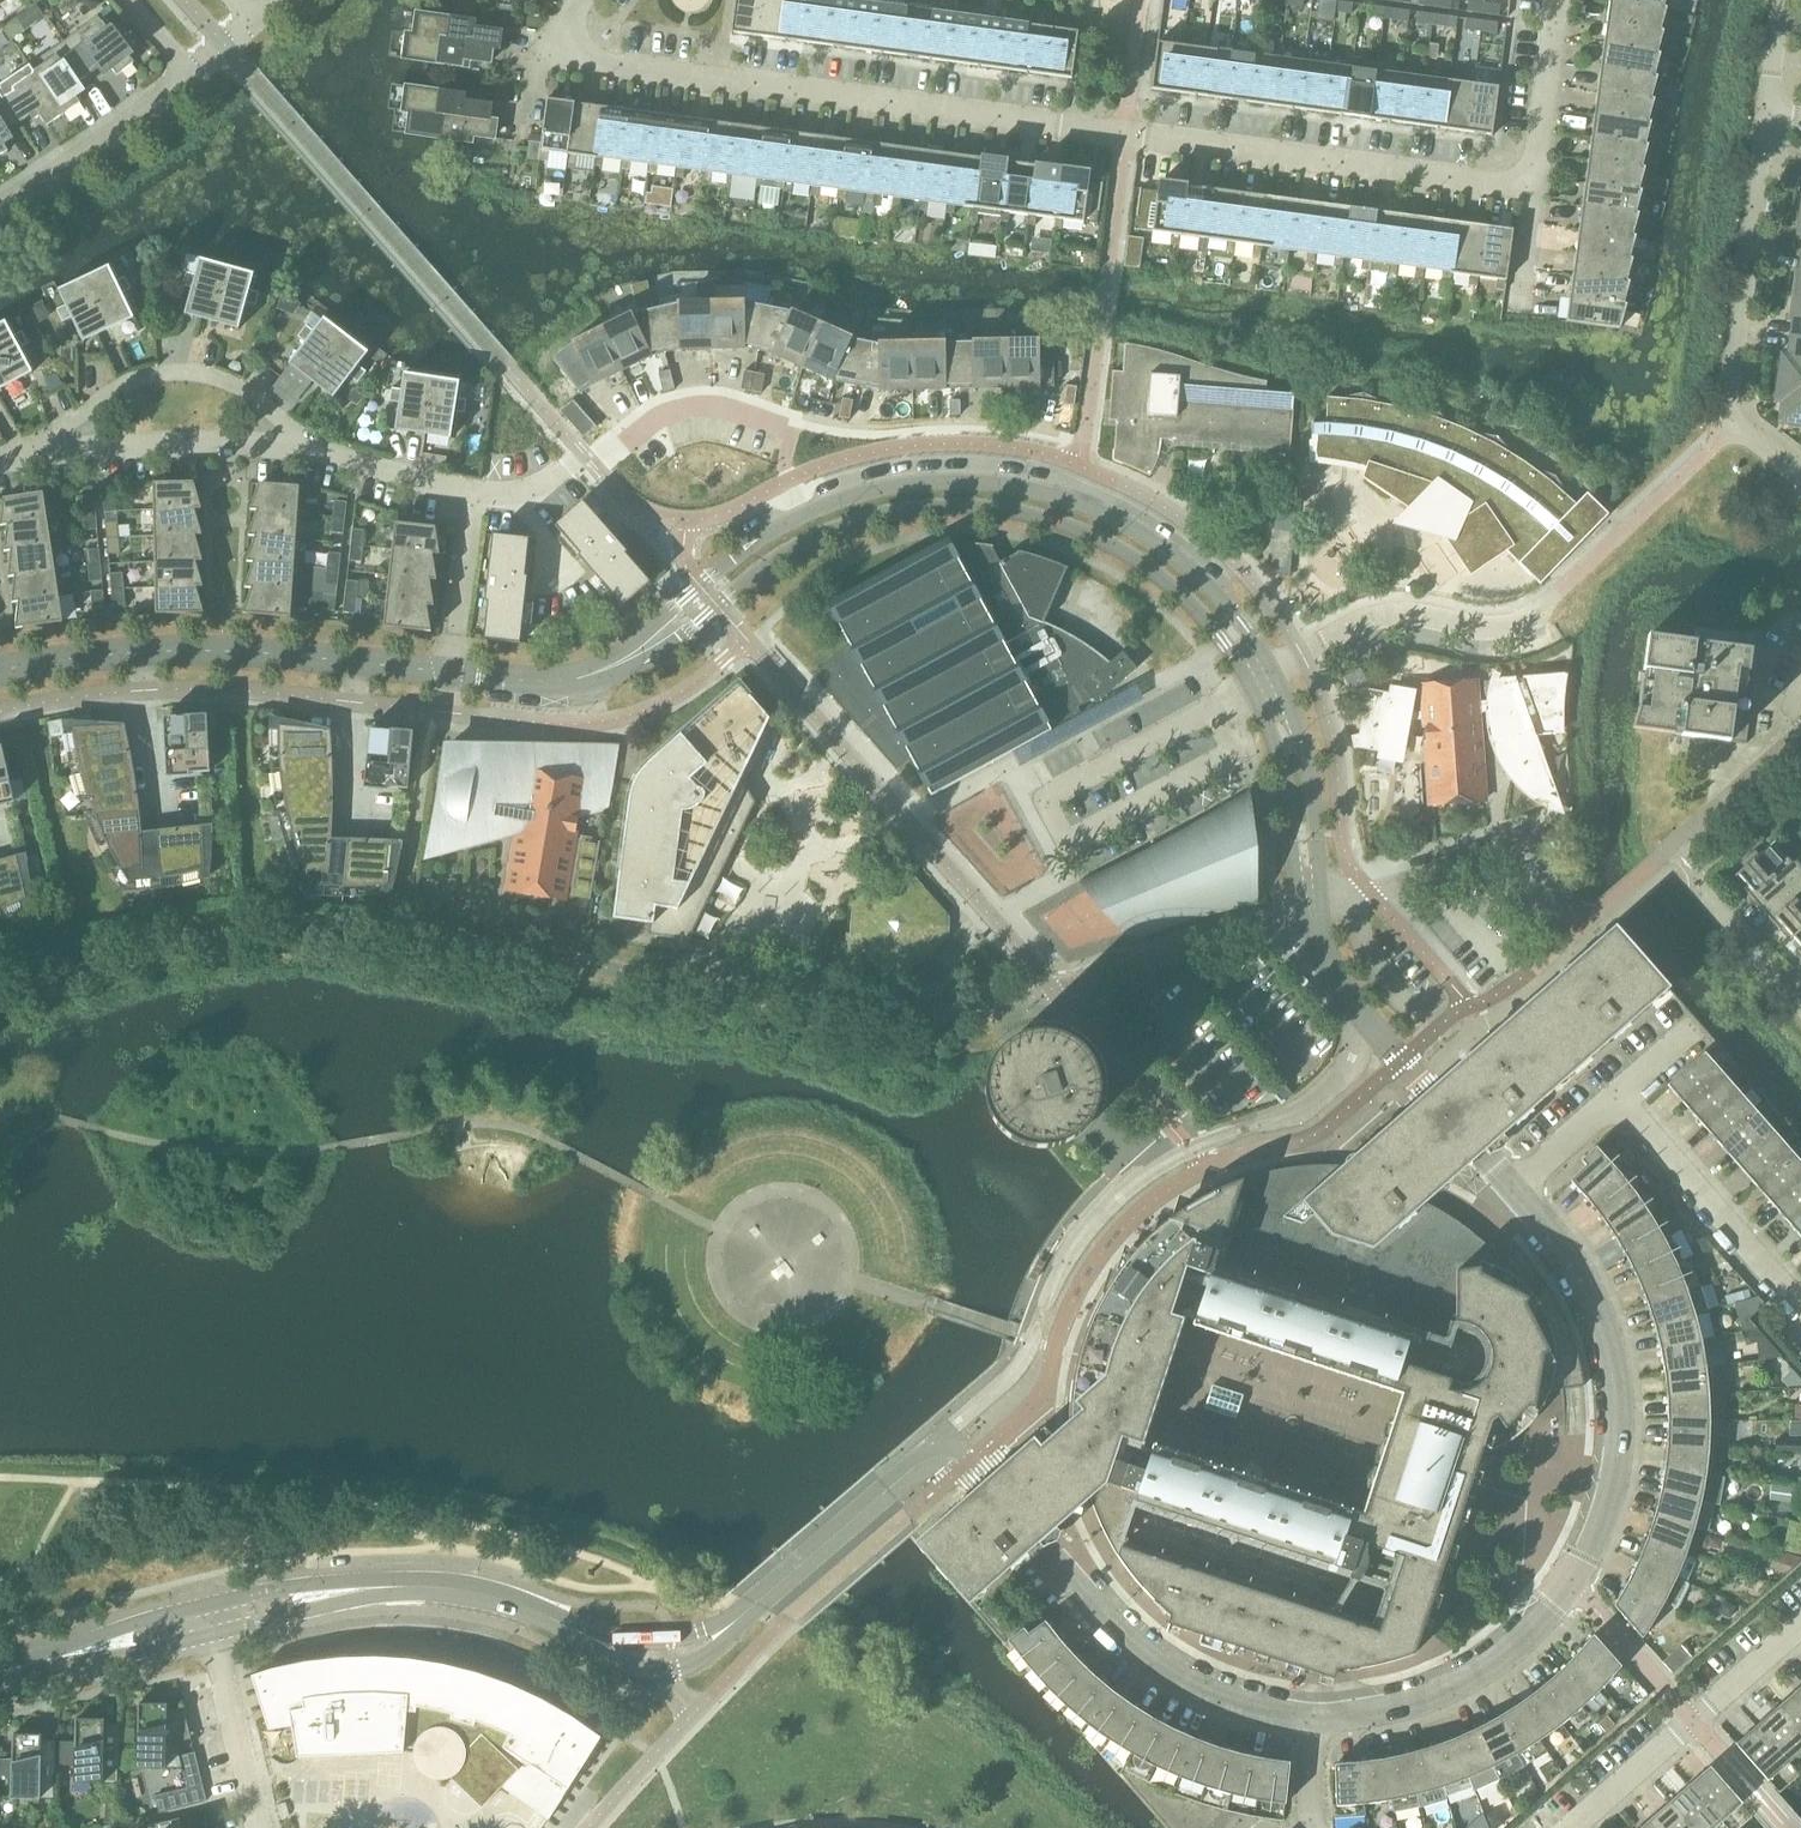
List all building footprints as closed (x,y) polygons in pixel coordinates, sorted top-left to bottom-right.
[(7,15),(23,4),(20,0),(7,0),(0,5),(7,15)] [(731,34),(732,34),(733,32),(756,36),(761,0),(735,0),(731,34)] [(756,36),(780,39),(786,0),(761,0),(756,36)] [(780,39),(785,40),(784,41),(786,41),(786,40),(805,42),(810,0),(786,0),(780,39)] [(805,42),(829,45),(835,0),(810,0),(805,42)] [(829,45),(833,46),(833,48),(834,48),(835,46),(853,49),(859,2),(860,1),(860,0),(835,0),(829,45)] [(877,52),(881,53),(881,54),(883,54),(883,53),(901,55),(909,0),(884,0),(884,4),(877,52)] [(901,55),(926,59),(933,2),(933,0),(909,0),(901,55)] [(1252,13),(1253,0),(1251,0),(1241,0),(1240,11),(1252,13)] [(1318,19),(1334,21),(1335,11),(1337,1),(1331,0),(1321,0),(1319,9),(1318,19)] [(1435,7),(1451,9),(1452,0),(1436,0),(1435,7)] [(1610,1),(1620,2),(1619,3),(1663,9),(1663,7),(1665,0),(1610,0),(1610,1)] [(860,1),(859,2),(853,49),(877,52),(884,4),(860,1)] [(1353,3),(1337,1),(1335,11),(1351,14),(1353,3)] [(1467,11),(1483,13),(1485,3),(1468,1),(1467,11)] [(1608,17),(1607,24),(1616,25),(1616,26),(1660,31),(1660,30),(1666,8),(1663,7),(1663,9),(1619,3),(1620,2),(1610,1),(1609,1),(1609,2),(1610,2),(1608,17)] [(958,5),(933,2),(926,59),(930,59),(930,61),(931,61),(931,59),(950,62),(958,5)] [(35,3),(27,9),(36,22),(44,15),(35,3)] [(1500,5),(1485,3),(1483,13),(1499,16),(1500,5)] [(101,11),(107,20),(117,13),(111,4),(101,11)] [(982,9),(958,5),(950,62),(974,65),(981,18),(980,17),(982,9)] [(1368,16),(1384,18),(1385,7),(1369,5),(1368,16)] [(1385,7),(1384,18),(1400,20),(1408,21),(1409,11),(1401,9),(1385,7)] [(1416,22),(1432,25),(1434,14),(1418,12),(1416,22)] [(408,13),(405,34),(405,35),(492,47),(492,48),(499,49),(502,32),(482,30),(483,24),(483,23),(408,13)] [(1450,16),(1434,14),(1432,25),(1448,27),(1450,16)] [(76,32),(64,41),(89,75),(100,66),(104,71),(105,70),(104,68),(109,64),(117,75),(135,62),(126,51),(132,46),(133,48),(134,47),(115,23),(114,24),(115,25),(110,30),(102,21),(98,16),(77,32),(76,32)] [(981,18),(974,65),(978,66),(978,67),(980,67),(980,66),(998,68),(1005,21),(981,18)] [(1465,29),(1481,31),(1482,20),(1466,18),(1465,29)] [(1498,23),(1482,20),(1481,31),(1497,33),(1498,23)] [(1005,21),(998,68),(1023,72),(1029,24),(1005,21)] [(1605,39),(1604,46),(1613,48),(1657,54),(1657,53),(1663,31),(1660,30),(1660,31),(1616,26),(1616,25),(1607,24),(1606,23),(1606,25),(1605,39)] [(1029,24),(1023,72),(1027,72),(1027,74),(1028,74),(1028,72),(1047,75),(1053,28),(1029,24)] [(1053,28),(1047,75),(1072,78),(1078,31),(1053,28)] [(405,35),(405,34),(398,33),(395,57),(470,67),(471,65),(470,65),(471,60),(490,62),(492,48),(492,47),(405,35)] [(77,83),(89,75),(64,41),(30,65),(64,114),(81,102),(73,91),(78,87),(79,89),(81,88),(77,83)] [(1151,89),(1176,92),(1183,45),(1158,42),(1151,89)] [(1430,43),(1428,58),(1437,59),(1439,45),(1430,43)] [(1207,48),(1183,45),(1176,92),(1195,95),(1195,96),(1196,97),(1197,95),(1200,96),(1207,48)] [(1602,62),(1601,69),(1610,70),(1610,71),(1654,77),(1654,76),(1660,54),(1657,53),(1657,54),(1613,48),(1604,46),(1603,46),(1602,48),(1603,48),(1602,62)] [(1231,52),(1207,48),(1200,96),(1225,99),(1231,52)] [(1255,55),(1231,52),(1225,99),(1243,101),(1243,103),(1245,103),(1245,102),(1249,102),(1255,55)] [(1249,102),(1273,105),(1280,58),(1255,55),(1249,102)] [(1352,68),(1346,115),(1370,119),(1377,71),(1376,71),(1378,60),(1354,57),(1352,68)] [(1304,61),(1280,58),(1273,105),(1292,108),(1292,110),(1293,110),(1293,108),(1297,109),(1304,61)] [(1328,65),(1304,61),(1297,109),(1322,112),(1328,65)] [(0,85),(0,95),(19,123),(37,111),(47,125),(64,114),(30,65),(0,85)] [(1352,68),(1328,65),(1322,112),(1340,115),(1340,116),(1342,116),(1342,115),(1346,115),(1352,68)] [(1598,85),(1598,92),(1607,93),(1607,94),(1650,100),(1651,98),(1657,76),(1654,76),(1654,77),(1610,71),(1610,70),(1601,69),(1600,69),(1599,70),(1600,71),(1598,85)] [(1401,74),(1377,71),(1370,119),(1389,121),(1389,123),(1390,123),(1390,121),(1394,122),(1401,74)] [(1425,77),(1401,74),(1394,122),(1418,125),(1425,77)] [(1449,81),(1448,81),(1425,77),(1418,125),(1437,128),(1437,129),(1438,129),(1439,128),(1443,128),(1449,81)] [(1448,79),(1448,81),(1449,81),(1443,128),(1467,132),(1474,83),(1448,79)] [(1474,83),(1467,132),(1491,135),(1490,136),(1492,137),(1499,87),(1474,83)] [(395,109),(402,110),(402,109),(489,121),(489,120),(491,105),(471,103),(472,97),(473,97),(473,96),(398,86),(395,109)] [(1595,108),(1594,115),(1604,116),(1604,117),(1647,123),(1648,121),(1654,99),(1651,98),(1650,100),(1607,94),(1607,93),(1598,92),(1597,92),(1596,93),(1597,93),(1595,108)] [(19,123),(0,95),(0,155),(8,150),(1,138),(7,135),(8,137),(9,136),(6,131),(19,123)] [(568,154),(575,103),(547,99),(539,160),(548,161),(549,151),(568,154)] [(576,155),(595,158),(602,107),(575,103),(568,154),(567,164),(575,165),(576,155)] [(604,157),(623,160),(629,110),(602,107),(595,158),(594,166),(602,167),(604,157)] [(496,121),(489,120),(489,121),(402,109),(402,110),(399,132),(474,142),(474,140),(474,135),(494,138),(496,121)] [(631,161),(650,164),(656,114),(629,110),(623,160),(621,170),(630,171),(631,161)] [(656,114),(650,164),(648,173),(657,174),(658,165),(677,167),(684,118),(656,114)] [(1592,131),(1591,138),(1601,139),(1601,140),(1644,145),(1645,144),(1651,122),(1648,121),(1647,123),(1604,117),(1604,116),(1594,115),(1593,115),(1593,116),(1594,116),(1592,131)] [(685,168),(704,171),(711,121),(684,118),(677,167),(676,177),(684,178),(685,168)] [(712,172),(731,174),(738,125),(711,121),(704,171),(703,181),(711,182),(712,172)] [(739,176),(758,178),(765,128),(738,125),(731,174),(730,184),(738,185),(739,176)] [(792,132),(765,128),(758,178),(757,188),(764,189),(784,192),(785,182),(792,132)] [(793,183),(812,186),(819,136),(792,132),(785,182),(784,192),(792,193),(793,183)] [(820,187),(839,189),(846,139),(819,136),(812,186),(811,195),(819,196),(820,187)] [(1589,153),(1588,160),(1598,162),(1641,168),(1642,167),(1648,145),(1645,144),(1644,145),(1601,140),(1601,139),(1591,138),(1590,137),(1590,139),(1591,139),(1589,153)] [(847,190),(866,193),(873,143),(846,139),(839,189),(838,199),(846,200),(847,190)] [(539,160),(541,142),(530,140),(527,159),(539,160)] [(874,194),(893,196),(900,147),(873,143),(866,193),(865,202),(873,204),(874,194)] [(927,150),(900,147),(893,196),(892,206),(900,207),(901,197),(920,200),(927,150)] [(928,201),(947,204),(954,154),(927,150),(920,200),(919,210),(927,211),(928,201)] [(974,207),(981,158),(954,154),(947,204),(946,213),(954,215),(956,205),(974,207)] [(1001,216),(1002,211),(1008,161),(981,158),(974,207),(972,226),(974,226),(974,223),(976,223),(978,213),(982,213),(1001,216)] [(1586,176),(1585,183),(1595,184),(1595,185),(1638,191),(1639,190),(1645,168),(1642,167),(1641,168),(1598,162),(1588,160),(1587,160),(1587,162),(1588,162),(1586,176)] [(1029,215),(1035,165),(1008,161),(1002,211),(1001,216),(1000,221),(1008,222),(1010,212),(1029,215)] [(1037,216),(1056,218),(1062,168),(1035,165),(1029,215),(1027,224),(1035,225),(1037,216)] [(1062,229),(1064,219),(1098,224),(1103,183),(1089,181),(1090,172),(1062,168),(1056,218),(1054,228),(1062,229)] [(1134,229),(1173,234),(1171,244),(1180,245),(1181,235),(1188,186),(1189,184),(1187,184),(1179,183),(1178,189),(1173,188),(1174,184),(1159,182),(1158,191),(1140,188),(1134,229)] [(1583,199),(1582,206),(1592,207),(1592,208),(1635,214),(1635,212),(1642,191),(1639,190),(1638,191),(1595,185),(1595,184),(1585,183),(1584,183),(1584,184),(1585,185),(1583,199)] [(1201,187),(1188,186),(1181,235),(1200,238),(1198,247),(1207,249),(1208,239),(1215,189),(1216,188),(1206,187),(1205,192),(1200,192),(1201,187)] [(1228,191),(1215,189),(1208,239),(1227,241),(1226,251),(1234,252),(1235,242),(1242,193),(1243,193),(1243,191),(1233,190),(1232,196),(1228,196),(1228,191)] [(1261,256),(1262,246),(1269,197),(1270,197),(1270,195),(1260,194),(1259,200),(1255,199),(1255,195),(1243,193),(1242,193),(1235,242),(1254,245),(1253,255),(1261,256)] [(1282,198),(1270,197),(1269,197),(1262,246),(1281,249),(1280,258),(1288,260),(1289,250),(1296,200),(1297,200),(1297,199),(1287,198),(1286,203),(1282,203),(1282,198)] [(1309,202),(1297,200),(1296,200),(1289,250),(1308,252),(1307,262),(1315,263),(1316,253),(1323,204),(1324,204),(1324,202),(1314,201),(1314,207),(1309,206),(1309,202)] [(1336,206),(1324,204),(1323,204),(1316,253),(1335,256),(1334,266),(1342,267),(1343,257),(1350,207),(1351,208),(1351,206),(1341,205),(1341,211),(1336,210),(1336,206)] [(1580,222),(1579,229),(1589,230),(1589,231),(1632,237),(1632,235),(1639,213),(1635,212),(1635,214),(1592,208),(1592,207),(1582,206),(1581,206),(1581,207),(1582,207),(1580,222)] [(1364,209),(1351,208),(1350,207),(1343,257),(1362,259),(1361,269),(1369,270),(1377,211),(1378,211),(1378,210),(1368,209),(1368,214),(1363,214),(1364,209)] [(1391,213),(1378,211),(1377,211),(1369,270),(1388,273),(1396,274),(1398,264),(1404,215),(1405,215),(1405,213),(1396,212),(1395,218),(1390,217),(1391,213)] [(1418,217),(1405,215),(1404,215),(1398,264),(1416,267),(1415,277),(1423,278),(1425,268),(1432,218),(1432,219),(1432,217),(1423,216),(1422,222),(1417,221),(1418,217)] [(1445,220),(1432,219),(1432,218),(1425,268),(1443,270),(1442,280),(1450,281),(1451,273),(1459,222),(1459,221),(1450,220),(1449,225),(1444,225),(1445,220)] [(1459,222),(1451,273),(1470,276),(1469,285),(1477,287),(1478,277),(1486,226),(1486,224),(1477,223),(1476,229),(1471,228),(1472,224),(1459,222)] [(1496,289),(1505,290),(1513,228),(1504,227),(1503,233),(1498,232),(1499,228),(1486,226),(1478,277),(1497,279),(1496,289)] [(1577,245),(1576,252),(1586,253),(1586,254),(1629,260),(1629,258),(1636,236),(1632,235),(1632,237),(1589,231),(1589,230),(1579,229),(1578,229),(1578,230),(1579,230),(1577,245)] [(1574,267),(1573,274),(1583,276),(1626,282),(1626,281),(1632,259),(1629,258),(1629,260),(1586,254),(1586,253),(1576,252),(1575,251),(1575,253),(1576,253),(1574,267)] [(220,294),(228,266),(201,259),(196,275),(187,272),(183,285),(192,288),(185,315),(186,315),(187,314),(200,317),(208,291),(220,294)] [(133,319),(134,318),(123,293),(131,289),(126,277),(117,281),(110,266),(84,278),(97,304),(85,310),(97,335),(132,318),(133,319)] [(208,291),(200,317),(237,328),(237,329),(239,330),(246,303),(256,306),(260,292),(250,289),(254,273),(228,266),(220,294),(208,291)] [(1792,294),(1800,296),(1800,274),(1794,273),(1792,294)] [(1571,290),(1570,297),(1580,298),(1580,299),(1623,305),(1623,304),(1629,282),(1626,281),(1626,282),(1583,276),(1573,274),(1572,274),(1572,276),(1573,276),(1571,290)] [(84,341),(97,335),(85,310),(97,304),(84,278),(59,290),(66,305),(57,310),(63,322),(72,318),(84,342),(85,342),(84,341)] [(745,302),(711,302),(712,349),(746,348),(759,351),(768,306),(772,287),(749,282),(745,302)] [(283,294),(277,309),(289,314),(296,305),(283,294)] [(1792,294),(1789,316),(1795,317),(1793,337),(1800,338),(1800,296),(1792,294)] [(1566,320),(1566,321),(1619,329),(1626,305),(1623,304),(1623,305),(1580,299),(1580,298),(1570,297),(1569,297),(1569,298),(1570,299),(1568,313),(1567,320),(1566,320)] [(678,303),(655,308),(666,352),(679,349),(712,349),(711,302),(678,303)] [(45,319),(37,305),(25,312),(33,326),(45,319)] [(768,306),(759,351),(772,353),(803,367),(821,325),(791,311),(768,306)] [(632,314),(602,329),(622,370),(652,355),(666,352),(655,308),(632,314)] [(291,364),(302,373),(319,351),(329,359),(347,336),(324,319),(314,332),(306,326),(298,337),(306,343),(289,364),(290,365),(291,364)] [(33,372),(20,348),(29,343),(22,331),(14,336),(6,321),(0,325),(0,388),(31,372),(32,373),(33,372)] [(833,381),(856,385),(865,341),(852,338),(821,325),(803,367),(833,381)] [(622,370),(602,329),(572,343),(553,358),(581,394),(592,385),(622,370)] [(319,351),(302,373),(333,397),(332,398),(334,399),(350,377),(358,383),(366,372),(359,366),(369,353),(347,336),(329,359),(319,351)] [(1780,377),(1800,380),(1800,338),(1793,337),(1790,357),(1783,356),(1780,377)] [(1054,340),(1006,341),(1007,387),(1055,386),(1054,340)] [(879,390),(913,389),(912,343),(878,343),(865,341),(856,385),(879,390)] [(960,388),(1007,387),(1006,341),(959,342),(960,388)] [(959,342),(912,343),(913,389),(960,388),(959,342)] [(1208,366),(1197,362),(1185,358),(1173,354),(1162,351),(1150,348),(1137,345),(1125,343),(1125,345),(1123,372),(1113,371),(1111,400),(1109,420),(1117,421),(1114,459),(1151,475),(1151,474),(1154,469),(1156,463),(1158,457),(1160,451),(1161,446),(1162,440),(1289,449),(1289,450),(1290,450),(1295,393),(1266,391),(1266,383),(1267,383),(1267,381),(1255,379),(1243,376),(1232,373),(1220,370),(1208,366)] [(744,371),(741,389),(751,391),(754,372),(744,371)] [(754,372),(751,391),(761,393),(765,374),(754,372)] [(392,388),(389,402),(399,403),(395,431),(397,431),(397,429),(411,432),(415,404),(428,406),(432,377),(404,373),(402,389),(392,388)] [(415,404),(411,432),(450,438),(449,439),(451,439),(455,412),(465,414),(467,399),(457,398),(460,382),(432,377),(428,406),(415,404)] [(1780,377),(1777,398),(1784,399),(1781,420),(1789,422),(1788,426),(1800,428),(1800,380),(1780,377)] [(1066,385),(1064,404),(1074,406),(1077,387),(1066,385)] [(355,389),(348,398),(357,405),(364,396),(355,389)] [(1408,513),(1401,520),(1402,523),(1411,526),(1411,527),(1444,536),(1471,575),(1507,550),(1518,563),(1539,585),(1608,516),(1587,494),(1576,504),(1564,493),(1565,491),(1554,477),(1538,469),(1537,471),(1523,461),(1508,452),(1509,450),(1496,438),(1479,433),(1478,435),(1462,427),(1446,423),(1446,421),(1432,411),(1414,409),(1413,411),(1397,406),(1380,403),(1380,401),(1363,395),(1346,397),(1345,398),(1326,397),(1326,398),(1327,398),(1326,424),(1313,424),(1313,422),(1312,422),(1312,459),(1313,459),(1313,457),(1340,461),(1367,466),(1363,477),(1411,509),(1408,513)] [(843,398),(839,417),(849,419),(853,400),(843,398)] [(573,400),(560,410),(584,437),(597,427),(573,400)] [(960,400),(949,401),(950,415),(960,414),(960,400)] [(194,482),(154,483),(154,485),(154,510),(194,509),(195,509),(202,509),(194,482)] [(260,484),(250,510),(257,511),(258,511),(296,513),(298,488),(300,488),(300,487),(260,484)] [(4,498),(1,526),(8,525),(46,519),(42,494),(44,494),(44,492),(4,498)] [(105,513),(117,511),(115,495),(103,497),(105,513)] [(82,499),(84,514),(96,513),(95,497),(82,499)] [(335,501),(333,517),(345,518),(347,503),(335,501)] [(581,503),(555,526),(580,554),(578,556),(588,567),(590,566),(616,543),(618,541),(583,502),(581,503)] [(194,509),(154,510),(155,536),(195,535),(202,535),(195,509),(194,509)] [(257,511),(249,536),(256,537),(294,539),(296,513),(258,511),(257,511)] [(96,513),(84,514),(85,530),(97,529),(96,513)] [(343,534),(345,518),(333,517),(331,533),(343,534)] [(8,525),(5,552),(11,551),(12,550),(50,545),(46,519),(8,525)] [(106,523),(107,538),(119,537),(118,522),(106,523)] [(397,525),(394,550),(432,554),(433,554),(433,555),(440,555),(436,528),(435,528),(396,523),(395,523),(395,525),(397,525)] [(353,529),(351,545),(363,547),(365,531),(353,529)] [(195,535),(155,536),(155,562),(195,561),(196,561),(203,561),(195,535)] [(493,535),(487,587),(490,587),(524,591),(526,591),(528,577),(525,576),(529,539),(495,535),(493,535)] [(108,554),(121,553),(119,537),(107,538),(108,554)] [(256,537),(247,562),(254,563),(254,562),(293,565),(294,539),(256,537)] [(1068,569),(1068,568),(1058,564),(1048,560),(1038,556),(1028,553),(1018,551),(1017,552),(1019,552),(1001,562),(993,547),(993,546),(986,544),(979,544),(971,543),(964,543),(957,543),(950,543),(948,540),(828,605),(849,643),(813,675),(897,770),(911,757),(932,795),(1052,730),(1047,723),(1063,715),(1066,721),(1081,712),(1078,706),(1093,698),(1097,703),(1137,668),(1123,651),(1110,662),(1102,656),(1095,650),(1087,644),(1078,639),(1070,634),(1061,630),(1052,625),(1043,622),(1066,569),(1068,569)] [(590,566),(588,567),(623,607),(625,605),(644,588),(645,588),(651,583),(626,554),(628,553),(618,541),(616,543),(590,566)] [(11,551),(8,578),(15,577),(15,576),(16,576),(54,570),(52,556),(50,545),(12,550),(11,551)] [(361,562),(363,547),(351,545),(349,561),(361,562)] [(87,550),(88,566),(101,565),(99,549),(87,550)] [(394,550),(391,576),(430,580),(437,581),(433,555),(433,554),(432,554),(394,550)] [(329,553),(327,569),(339,570),(341,554),(329,553)] [(195,561),(155,562),(156,588),(196,587),(203,587),(196,561),(195,561)] [(254,563),(245,588),(252,589),(252,588),(291,591),(293,565),(254,562),(254,563)] [(101,565),(88,566),(90,582),(102,581),(101,565)] [(338,586),(339,570),(327,569),(325,584),(338,586)] [(15,577),(12,603),(19,602),(20,602),(58,596),(54,570),(16,576),(15,576),(15,577)] [(110,574),(112,590),(124,589),(122,573),(110,574)] [(391,576),(388,601),(427,606),(434,607),(430,580),(391,576)] [(347,581),(345,597),(357,598),(359,582),(347,581)] [(196,587),(156,588),(156,613),(156,614),(196,614),(196,613),(204,613),(196,587)] [(484,637),(484,640),(518,644),(520,644),(526,591),(524,591),(490,587),(487,587),(485,602),(488,602),(484,637)] [(252,589),(243,614),(251,614),(251,615),(291,618),(291,616),(289,616),(291,591),(252,588),(252,589)] [(113,606),(125,605),(124,589),(112,590),(113,606)] [(92,608),(104,606),(103,590),(91,591),(92,608)] [(334,612),(336,596),(324,594),(322,610),(334,612)] [(19,602),(16,629),(23,628),(52,624),(63,622),(63,621),(61,621),(58,596),(20,602),(19,602)] [(355,614),(357,598),(345,597),(343,613),(355,614)] [(384,628),(424,632),(431,633),(427,606),(388,601),(386,627),(384,626),(384,628)] [(565,621),(551,623),(555,645),(561,644),(566,643),(571,642),(577,640),(582,638),(587,635),(592,632),(596,629),(585,610),(573,617),(565,621)] [(1746,744),(1755,673),(1748,673),(1751,649),(1648,635),(1635,729),(1746,744)] [(1419,719),(1424,718),(1430,804),(1485,800),(1478,714),(1483,712),(1487,711),(1492,710),(1492,717),(1492,723),(1493,729),(1495,735),(1496,741),(1498,747),(1500,752),(1503,758),(1506,763),(1509,768),(1513,773),(1517,778),(1521,782),(1526,787),(1530,791),(1535,794),(1536,793),(1535,792),(1542,792),(1544,772),(1534,754),(1539,743),(1537,735),(1556,734),(1556,735),(1558,735),(1557,725),(1557,715),(1558,705),(1558,695),(1559,685),(1561,675),(1565,675),(1565,673),(1499,678),(1497,678),(1496,683),(1494,689),(1493,694),(1492,700),(1477,701),(1476,680),(1421,685),(1423,711),(1412,712),(1415,698),(1391,693),(1367,689),(1359,734),(1352,736),(1354,748),(1365,745),(1365,747),(1365,749),(1380,751),(1381,752),(1381,751),(1394,753),(1400,719),(1405,720),(1410,720),(1415,720),(1419,719)] [(739,683),(650,762),(646,765),(643,769),(640,773),(637,777),(635,782),(633,786),(631,791),(630,796),(629,801),(614,918),(650,923),(648,935),(689,940),(756,802),(744,783),(753,765),(748,763),(770,718),(739,683)] [(188,737),(209,736),(208,715),(163,717),(165,752),(188,751),(188,737)] [(125,725),(73,728),(75,739),(76,750),(79,761),(81,772),(133,768),(131,754),(128,740),(125,725)] [(331,745),(330,730),(279,725),(279,736),(279,748),(280,759),(281,770),(333,774),(332,759),(331,745)] [(370,728),(367,762),(390,765),(391,751),(412,753),(414,732),(370,728)] [(210,772),(209,736),(188,737),(188,751),(165,752),(167,778),(190,776),(190,773),(210,772)] [(579,813),(609,805),(618,749),(447,747),(428,854),(503,834),(504,826),(518,829),(508,889),(565,899),(567,886),(572,887),(570,896),(590,899),(592,892),(594,892),(596,881),(594,881),(595,871),(598,872),(599,861),(597,860),(600,841),(592,840),(593,838),(581,835),(580,839),(575,838),(579,813)] [(367,762),(365,784),(365,785),(365,787),(366,787),(367,788),(368,788),(385,790),(386,790),(387,789),(388,788),(388,787),(408,789),(412,753),(391,751),(390,765),(367,762)] [(15,802),(7,766),(0,768),(0,805),(15,802)] [(95,814),(139,811),(138,797),(136,783),(133,768),(81,772),(84,783),(87,793),(91,804),(95,814)] [(333,789),(333,774),(281,770),(282,781),(283,792),(285,803),(288,814),(332,818),(333,803),(333,789)] [(1204,914),(1206,917),(1207,920),(1209,919),(1206,913),(1225,908),(1228,914),(1230,913),(1227,908),(1247,904),(1248,908),(1250,907),(1249,904),(1254,903),(1254,906),(1256,906),(1256,900),(1254,900),(1247,795),(1249,795),(1248,790),(1246,790),(1247,794),(1231,804),(1229,800),(1227,800),(1229,805),(1212,816),(1210,810),(1208,811),(1210,817),(1193,827),(1191,820),(1189,821),(1192,828),(1174,837),(1172,831),(1170,831),(1173,838),(1155,848),(1153,841),(1151,842),(1154,848),(1136,857),(1134,851),(1132,852),(1134,858),(1117,867),(1114,862),(1113,862),(1115,868),(1097,876),(1095,872),(1094,873),(1095,877),(1084,882),(1081,879),(1080,881),(1083,885),(1085,883),(1132,937),(1131,938),(1134,943),(1136,941),(1133,939),(1143,935),(1145,939),(1146,938),(1145,934),(1163,927),(1165,933),(1167,932),(1165,926),(1183,920),(1186,926),(1188,926),(1185,919),(1204,914)] [(142,840),(139,811),(95,814),(107,843),(121,870),(143,868),(142,840)] [(331,837),(332,818),(288,814),(290,826),(294,838),(297,849),(301,861),(305,872),(328,874),(330,856),(331,837)] [(194,872),(205,869),(203,826),(158,831),(161,879),(172,877),(183,875),(194,872)] [(378,885),(389,884),(393,841),(348,839),(343,887),(355,887),(366,886),(378,885)] [(1800,873),(1800,866),(1794,858),(1790,862),(1773,843),(1776,841),(1775,840),(1758,855),(1755,851),(1742,862),(1745,866),(1735,875),(1736,876),(1738,874),(1765,905),(1800,873)] [(1,909),(2,909),(4,908),(5,908),(7,907),(8,907),(9,906),(11,905),(12,905),(14,904),(15,903),(17,903),(18,902),(20,902),(21,901),(22,900),(24,900),(25,899),(27,898),(25,889),(44,885),(37,856),(18,860),(17,856),(0,861),(0,910),(1,909)] [(854,906),(853,917),(852,933),(893,981),(947,935),(948,918),(902,865),(854,906)] [(1793,936),(1800,929),(1800,873),(1765,905),(1793,936)] [(1482,1241),(1466,1228),(1447,1215),(1427,1203),(1426,1202),(1670,988),(1615,926),(1343,1165),(1322,1165),(1302,1166),(1281,1169),(1261,1173),(1245,1178),(1229,1184),(1209,1193),(1190,1204),(1172,1216),(1155,1230),(1142,1242),(1131,1255),(1115,1275),(1101,1297),(1094,1312),(1087,1327),(1088,1327),(1079,1353),(1073,1380),(1070,1400),(1069,1420),(1041,1445),(1034,1437),(915,1542),(917,1545),(969,1604),(1023,1557),(1090,1497),(1100,1523),(1108,1538),(1120,1558),(1137,1581),(1151,1596),(1170,1614),(1167,1623),(1335,1678),(1338,1669),(1356,1668),(1386,1662),(1415,1653),(1481,1453),(1492,1449),(1504,1444),(1514,1438),(1524,1430),(1532,1421),(1540,1411),(1546,1401),(1550,1389),(1584,1385),(1581,1369),(1577,1352),(1565,1319),(1549,1287),(1531,1302),(1515,1277),(1496,1255),(1482,1241)] [(1800,945),(1800,929),(1793,936),(1800,945)] [(1023,1036),(1019,1037),(1013,1041),(1007,1045),(1001,1050),(996,1055),(992,1062),(989,1068),(988,1074),(987,1075),(986,1082),(985,1090),(986,1097),(987,1104),(989,1111),(992,1117),(996,1123),(1000,1129),(1005,1134),(1011,1138),(1017,1142),(1023,1144),(1030,1146),(1036,1148),(1043,1148),(1050,1147),(1057,1146),(1063,1144),(1069,1141),(1075,1138),(1081,1133),(1086,1128),(1090,1122),(1094,1115),(1097,1108),(1099,1101),(1100,1094),(1100,1086),(1099,1079),(1097,1072),(1094,1065),(1091,1059),(1086,1053),(1081,1047),(1076,1043),(1069,1039),(1063,1036),(1056,1034),(1048,1033),(1041,1032),(1038,1032),(1035,1033),(1031,1034),(1027,1035),(1023,1036)] [(1667,1084),(1686,1105),(1722,1073),(1704,1052),(1667,1084)] [(1740,1092),(1722,1073),(1686,1105),(1703,1125),(1740,1092)] [(1285,1100),(1292,1093),(1285,1085),(1286,1084),(1283,1081),(1275,1088),(1276,1089),(1272,1092),(1275,1095),(1275,1096),(1282,1104),(1285,1100)] [(1757,1112),(1740,1092),(1703,1125),(1720,1144),(1757,1112)] [(1774,1131),(1757,1112),(1720,1144),(1737,1163),(1774,1131)] [(1737,1163),(1754,1183),(1791,1151),(1774,1131),(1737,1163)] [(1619,1172),(1596,1146),(1581,1160),(1586,1165),(1570,1180),(1588,1199),(1619,1172)] [(1791,1151),(1754,1183),(1771,1202),(1800,1176),(1800,1162),(1791,1151)] [(1636,1193),(1619,1172),(1588,1199),(1602,1218),(1636,1193)] [(1651,1180),(1645,1173),(1637,1179),(1643,1187),(1651,1180)] [(1771,1202),(1788,1222),(1800,1211),(1800,1176),(1771,1202)] [(1652,1198),(1661,1208),(1672,1199),(1663,1188),(1652,1198)] [(1602,1218),(1616,1238),(1651,1216),(1636,1193),(1602,1218)] [(1788,1222),(1800,1236),(1800,1211),(1788,1222)] [(1664,1239),(1651,1216),(1616,1238),(1628,1259),(1664,1239)] [(1628,1259),(1638,1280),(1676,1264),(1683,1260),(1671,1236),(1664,1239),(1628,1259)] [(1697,1254),(1709,1249),(1705,1239),(1693,1245),(1697,1254)] [(1686,1288),(1676,1264),(1638,1280),(1647,1303),(1686,1288)] [(1700,1284),(1686,1288),(1647,1303),(1655,1325),(1695,1314),(1708,1310),(1700,1284)] [(1751,1298),(1748,1289),(1734,1293),(1737,1302),(1751,1298)] [(1695,1314),(1655,1325),(1660,1349),(1701,1340),(1695,1314)] [(1743,1330),(1747,1343),(1756,1340),(1766,1337),(1756,1326),(1743,1330)] [(1701,1340),(1660,1349),(1665,1372),(1706,1366),(1725,1364),(1720,1336),(1701,1340)] [(1706,1366),(1665,1372),(1667,1396),(1709,1393),(1728,1392),(1725,1364),(1706,1366)] [(1794,1369),(1781,1380),(1787,1387),(1800,1386),(1800,1378),(1794,1369)] [(1667,1396),(1668,1420),(1710,1420),(1709,1393),(1667,1396)] [(1709,1447),(1710,1420),(1668,1420),(1667,1444),(1709,1447)] [(1777,1440),(1777,1452),(1800,1453),(1800,1440),(1777,1440)] [(1667,1444),(1665,1468),(1706,1474),(1709,1447),(1667,1444)] [(1725,1477),(1706,1474),(1665,1468),(1660,1492),(1701,1500),(1715,1503),(1720,1504),(1725,1477)] [(1771,1487),(1769,1501),(1795,1504),(1797,1491),(1771,1487)] [(1715,1503),(1701,1500),(1660,1492),(1655,1515),(1694,1527),(1694,1526),(1708,1530),(1715,1503)] [(1686,1552),(1694,1527),(1655,1515),(1647,1538),(1686,1552)] [(1676,1577),(1686,1552),(1647,1538),(1638,1560),(1676,1577)] [(1775,1562),(1789,1566),(1792,1554),(1778,1550),(1775,1562)] [(1689,1583),(1676,1577),(1638,1560),(1628,1582),(1664,1601),(1677,1608),(1689,1583)] [(1643,1637),(1664,1601),(1628,1582),(1614,1605),(1643,1637)] [(1718,1612),(1730,1617),(1736,1606),(1724,1600),(1718,1612)] [(1029,1667),(1061,1641),(1045,1621),(1028,1633),(1024,1628),(1008,1640),(1029,1667)] [(1572,1659),(1602,1688),(1621,1666),(1593,1634),(1572,1659)] [(1077,1659),(1061,1641),(1029,1667),(1047,1687),(1077,1659)] [(1674,1651),(1662,1661),(1672,1673),(1684,1663),(1674,1651)] [(529,1691),(526,1691),(510,1684),(494,1678),(492,1676),(490,1674),(487,1672),(484,1670),(481,1669),(478,1668),(474,1667),(471,1667),(467,1667),(464,1667),(461,1668),(444,1664),(427,1661),(425,1659),(422,1657),(419,1656),(415,1655),(412,1654),(409,1654),(405,1654),(402,1654),(399,1655),(396,1656),(393,1658),(375,1656),(358,1657),(355,1655),(352,1654),(349,1653),(346,1653),(342,1652),(339,1653),(336,1653),(332,1654),(329,1656),(326,1657),(324,1659),(305,1661),(273,1668),(252,1675),(269,1729),(292,1725),(297,1757),(404,1752),(404,1747),(416,1747),(415,1750),(415,1753),(415,1756),(416,1759),(417,1762),(418,1765),(420,1768),(422,1770),(424,1772),(427,1774),(429,1775),(432,1776),(435,1777),(438,1778),(441,1778),(444,1777),(447,1777),(450,1776),(482,1807),(503,1786),(549,1819),(601,1737),(573,1717),(557,1707),(555,1704),(553,1702),(551,1699),(548,1697),(545,1695),(542,1694),(539,1692),(536,1692),(533,1691),(529,1691)] [(1047,1687),(1067,1706),(1094,1675),(1077,1659),(1047,1687)] [(1555,1675),(1582,1706),(1602,1688),(1572,1659),(1555,1675)] [(1113,1691),(1094,1675),(1067,1706),(1087,1723),(1113,1691)] [(1582,1706),(1555,1675),(1536,1691),(1562,1723),(1582,1706)] [(1132,1705),(1113,1691),(1087,1723),(1109,1739),(1132,1705)] [(1562,1723),(1536,1691),(1517,1705),(1540,1739),(1562,1723)] [(1776,1708),(1800,1737),(1800,1698),(1795,1691),(1776,1708)] [(166,1767),(172,1767),(182,1768),(183,1771),(184,1771),(177,1742),(191,1739),(192,1743),(193,1743),(183,1703),(182,1703),(183,1708),(159,1707),(160,1703),(139,1702),(138,1731),(137,1767),(166,1768),(166,1767)] [(1152,1717),(1132,1705),(1109,1739),(1132,1753),(1152,1717)] [(1517,1705),(1496,1718),(1517,1753),(1525,1766),(1548,1751),(1540,1739),(1517,1705)] [(1756,1725),(1789,1762),(1800,1751),(1800,1737),(1776,1708),(1756,1725)] [(1174,1729),(1152,1717),(1132,1753),(1155,1766),(1174,1729)] [(59,1741),(58,1763),(60,1763),(75,1763),(74,1782),(102,1782),(108,1783),(117,1783),(117,1786),(118,1786),(119,1722),(118,1722),(118,1723),(104,1723),(104,1718),(97,1718),(76,1718),(75,1742),(60,1741),(59,1741)] [(1475,1729),(1493,1766),(1517,1753),(1496,1718),(1475,1729)] [(1768,1780),(1789,1762),(1756,1725),(1736,1743),(1768,1780)] [(120,1728),(120,1742),(135,1742),(135,1728),(120,1728)] [(1196,1738),(1174,1729),(1155,1766),(1180,1777),(1196,1738)] [(1493,1766),(1475,1729),(1453,1738),(1472,1786),(1474,1790),(1499,1779),(1493,1767),(1493,1766)] [(13,1733),(12,1759),(12,1775),(11,1798),(40,1798),(54,1798),(54,1802),(55,1802),(56,1738),(55,1738),(55,1739),(33,1738),(34,1734),(13,1733)] [(1589,1737),(1579,1746),(1584,1751),(1594,1743),(1589,1737)] [(1196,1738),(1180,1777),(1206,1786),(1218,1747),(1196,1738)] [(1472,1786),(1453,1738),(1430,1746),(1446,1795),(1472,1786)] [(1420,1806),(1420,1807),(1447,1799),(1446,1795),(1430,1746),(1407,1753),(1420,1806)] [(1241,1753),(1218,1747),(1206,1786),(1231,1794),(1241,1753)] [(1241,1753),(1231,1794),(1258,1799),(1265,1758),(1241,1753)] [(1391,1799),(1393,1811),(1420,1806),(1407,1753),(1384,1758),(1391,1799)] [(12,1775),(12,1759),(0,1758),(0,1775),(12,1775)] [(1290,1762),(1265,1758),(1258,1799),(1286,1803),(1290,1762)] [(1391,1799),(1384,1758),(1360,1762),(1365,1803),(1391,1799)] [(1366,1814),(1365,1803),(1360,1762),(1335,1764),(1336,1805),(1335,1805),(1335,1816),(1366,1814)] [(1554,1764),(1542,1775),(1549,1782),(1561,1772),(1554,1764)] [(1710,1766),(1689,1784),(1722,1821),(1742,1803),(1710,1766)] [(1536,1770),(1529,1774),(1535,1784),(1542,1781),(1536,1770)] [(1533,1783),(1525,1788),(1531,1797),(1531,1799),(1539,1792),(1533,1783)] [(160,1812),(207,1801),(202,1784),(156,1796),(160,1812)] [(1689,1784),(1670,1801),(1694,1827),(1713,1827),(1722,1821),(1689,1784)] [(1509,1796),(1508,1797),(1516,1812),(1524,1805),(1523,1803),(1517,1792),(1509,1796)] [(1650,1818),(1659,1827),(1694,1827),(1670,1801),(1650,1818)] [(1497,1810),(1484,1815),(1489,1827),(1502,1822),(1497,1810)] [(180,1819),(182,1819),(181,1817),(151,1825),(151,1826),(152,1826),(153,1827),(182,1827),(180,1819)] [(1639,1827),(1659,1827),(1650,1818),(1639,1827)]
